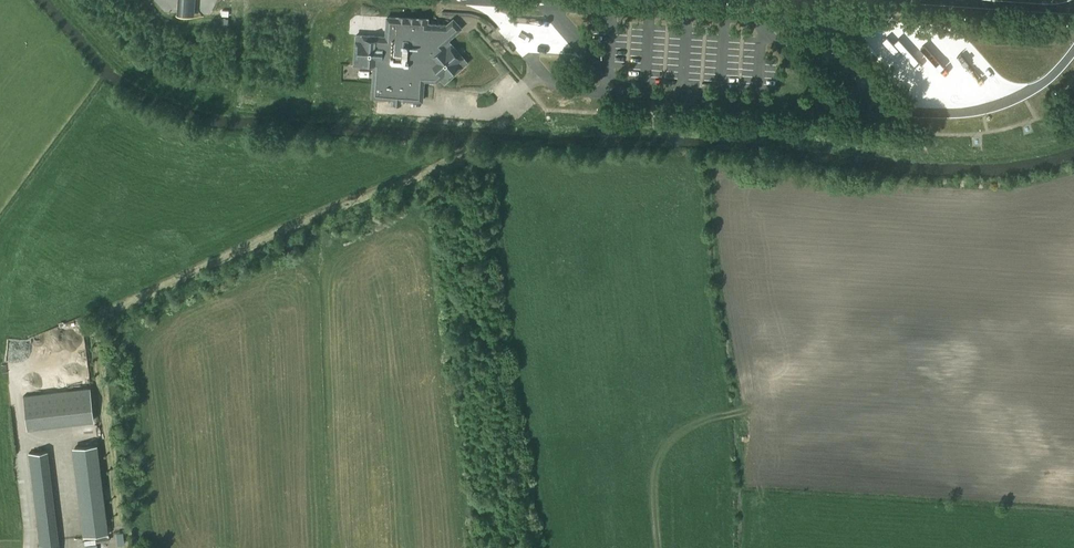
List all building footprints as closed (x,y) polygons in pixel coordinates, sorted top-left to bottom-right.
[(177,14),(194,14),(195,0),(177,0),(177,14)] [(372,97),(403,99),(422,101),(423,80),(436,81),(441,79),(443,82),(445,82),(465,64),(465,61),(447,41),(455,34),(454,33),(457,30),(457,26),(455,23),(451,23),(448,26),(446,26),(446,25),(427,24),(428,20),(387,17),(386,37),(358,35),(356,37),(354,64),(356,66),(374,67),(372,97)] [(40,547),(59,547),(56,517),(37,519),(40,546),(40,547)]
